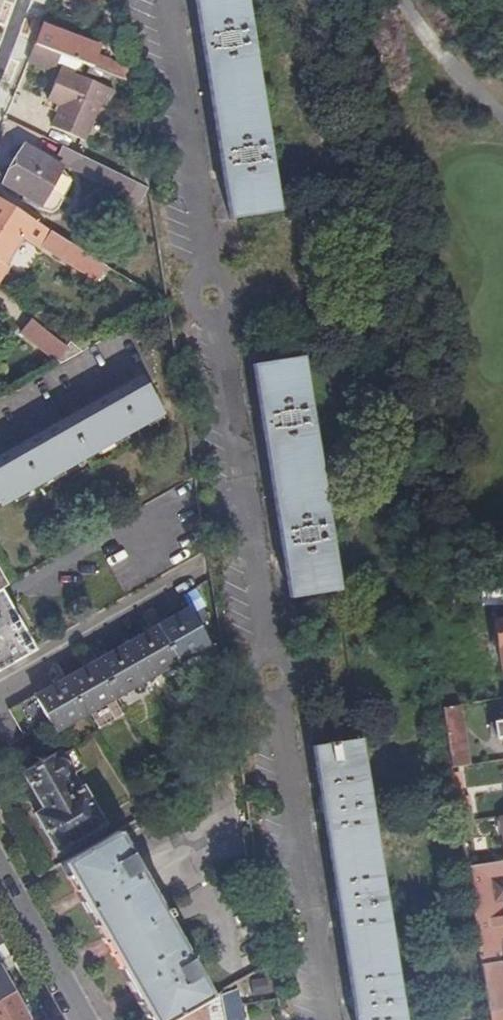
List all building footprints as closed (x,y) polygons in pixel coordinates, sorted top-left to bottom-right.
[(231,221),(278,213),(244,0),(196,0),(231,221)] [(120,14),(100,6),(96,17),(115,24),(120,14)] [(99,49),(42,27),(34,47),(60,58),(131,85),(129,72),(111,65),(112,64),(96,57),(99,49)] [(60,58),(34,47),(28,63),(55,73),(60,58)] [(114,92),(61,71),(49,103),(62,109),(54,130),(86,143),(101,105),(108,108),(114,92)] [(60,170),(25,150),(3,186),(40,206),(60,170)] [(135,184),(69,152),(62,165),(129,198),(135,184)] [(103,266),(0,201),(0,275),(5,267),(22,240),(40,251),(42,248),(98,282),(106,270),(102,267),(103,266)] [(5,267),(0,275),(0,283),(9,269),(5,267)] [(58,362),(71,345),(35,317),(22,334),(58,362)] [(60,366),(82,353),(71,345),(58,362),(60,366)] [(302,358),(254,366),(292,599),(339,591),(302,358)] [(161,416),(145,388),(0,470),(0,507),(161,416)] [(209,566),(207,553),(193,562),(198,572),(209,566)] [(480,590),(483,606),(502,606),(502,590),(480,590)] [(0,596),(0,671),(32,653),(0,596)] [(190,612),(11,713),(26,738),(52,724),(57,732),(210,647),(190,612)] [(494,622),(502,670),(502,621),(494,622)] [(470,767),(461,707),(443,710),(453,769),(470,767)] [(360,739),(334,743),(334,742),(327,743),(327,744),(311,747),(354,1019),(401,1019),(360,739)] [(64,758),(62,753),(25,773),(46,811),(37,816),(58,853),(105,826),(84,789),(82,790),(74,776),(84,770),(75,751),(64,758)] [(460,773),(451,775),(459,824),(474,822),(470,796),(464,797),(460,773)] [(64,864),(103,932),(153,1019),(177,1019),(207,1003),(213,1000),(197,971),(193,970),(186,973),(182,967),(189,964),(190,959),(168,920),(173,917),(169,911),(165,913),(142,874),(138,873),(131,876),(127,870),(134,866),(136,862),(119,833),(64,864)] [(466,869),(481,968),(502,965),(502,940),(502,941),(497,902),(502,901),(502,864),(466,869)] [(276,930),(268,931),(271,948),(279,946),(276,930)] [(481,968),(491,1019),(502,1019),(502,965),(481,968)] [(15,995),(0,969),(0,1002),(15,995)] [(213,1000),(207,1003),(210,1019),(244,1019),(238,986),(213,1000)] [(0,1002),(0,1019),(29,1019),(15,995),(0,1002)] [(207,1003),(177,1019),(210,1019),(207,1003)]
